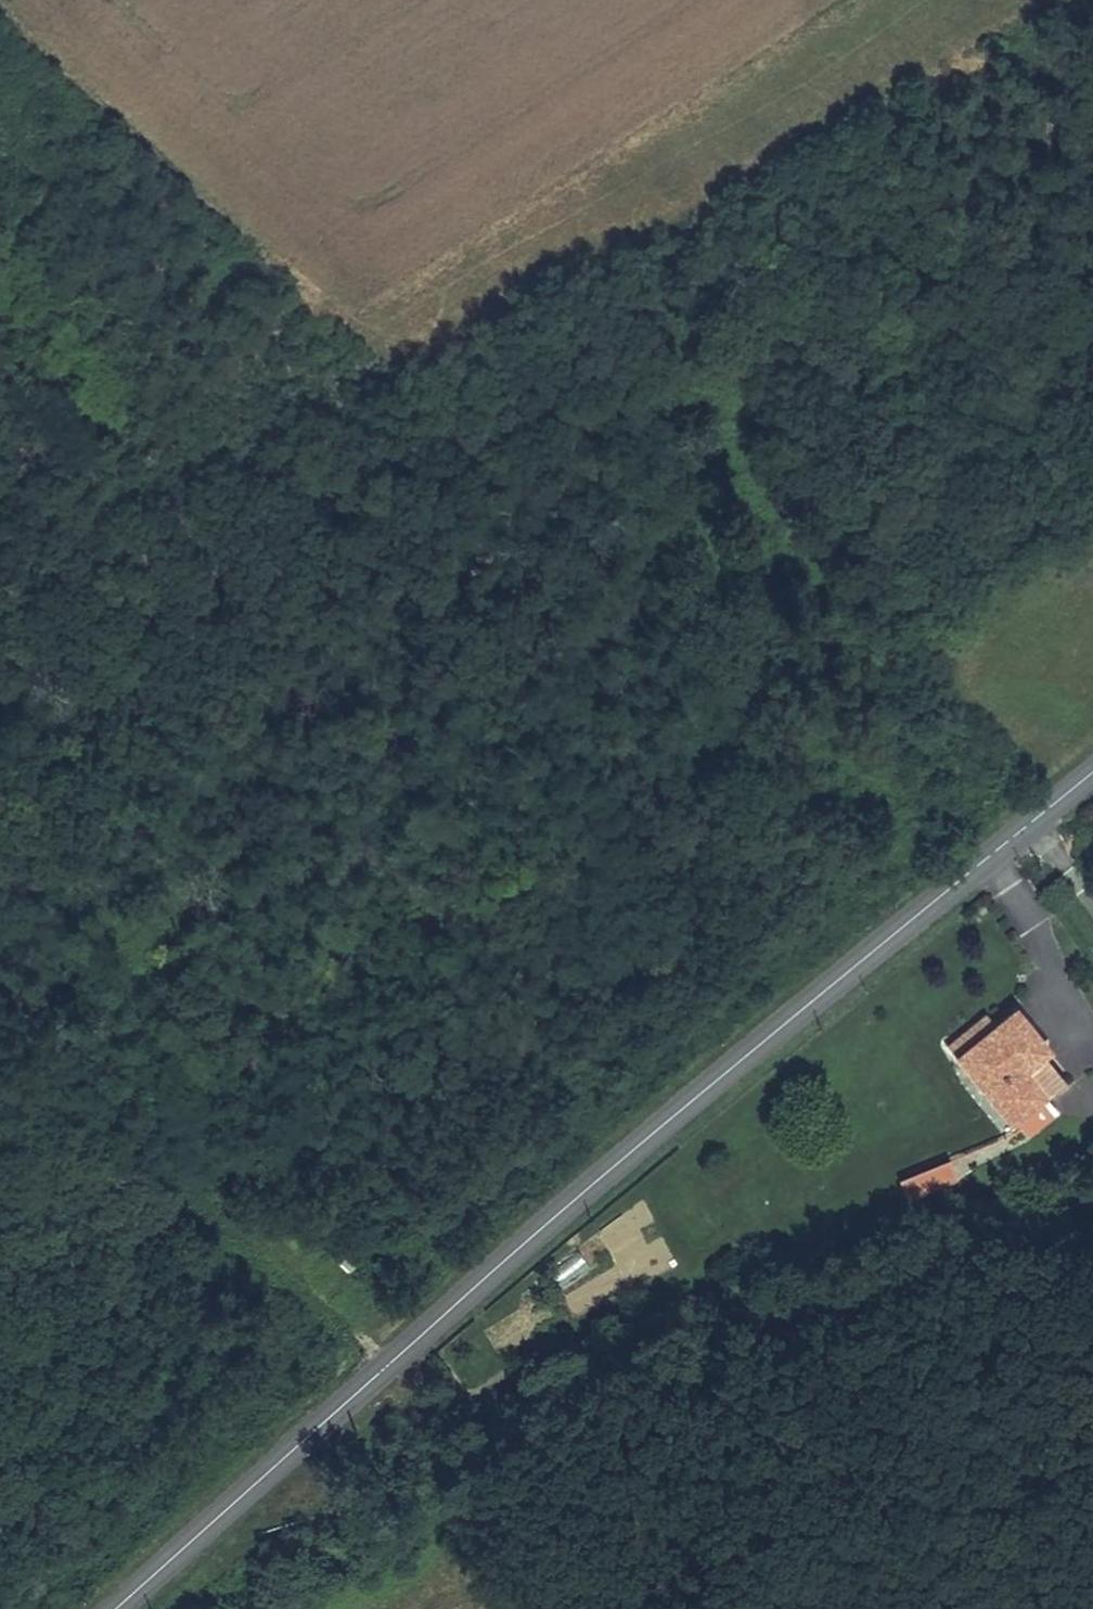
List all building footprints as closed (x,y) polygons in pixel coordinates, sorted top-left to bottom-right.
[(982,1031),(951,1058),(1002,1118),(1032,1092),(1016,1074),(1036,1058),(1042,1053),(1007,1011),(982,1031)] [(942,1046),(951,1058),(982,1031),(972,1020),(942,1046)] [(1016,1074),(1032,1092),(1039,1100),(1059,1084),(1036,1058),(1016,1074)] [(896,1174),(905,1198),(957,1178),(947,1154),(896,1174)]
